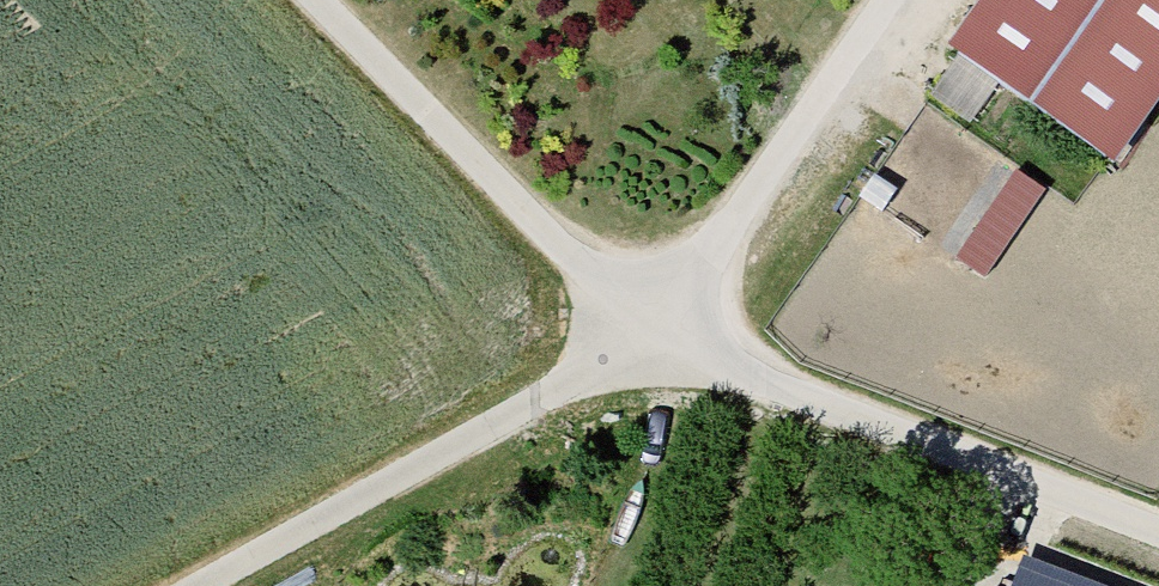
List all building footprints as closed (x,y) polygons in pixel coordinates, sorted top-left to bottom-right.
[(963,51),(1131,167),(1158,127),(1158,0),(999,0),(963,51)] [(932,100),(885,161),(906,177),(887,202),(984,276),(1050,190),(932,100)] [(1029,569),(1023,585),(1074,585),(1029,569)]
